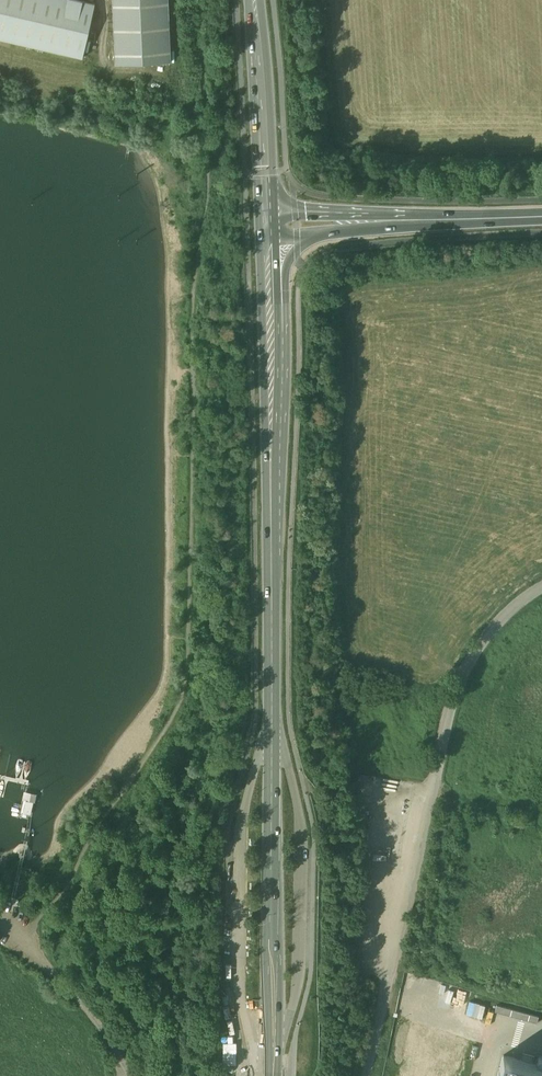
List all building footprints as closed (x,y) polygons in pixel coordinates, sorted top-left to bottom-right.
[(85,0),(0,0),(0,37),(83,56),(95,2),(85,0)] [(116,62),(171,60),(168,0),(113,0),(116,62)] [(368,913),(368,929),(381,929),(382,914),(368,913)] [(469,1000),(467,1013),(484,1015),(486,1002),(469,1000)] [(495,1009),(538,1021),(539,1014),(497,1002),(495,1009)] [(224,1031),(224,1044),(236,1044),(236,1031),(224,1031)] [(503,1056),(498,1075),(539,1075),(541,1066),(503,1056)]
